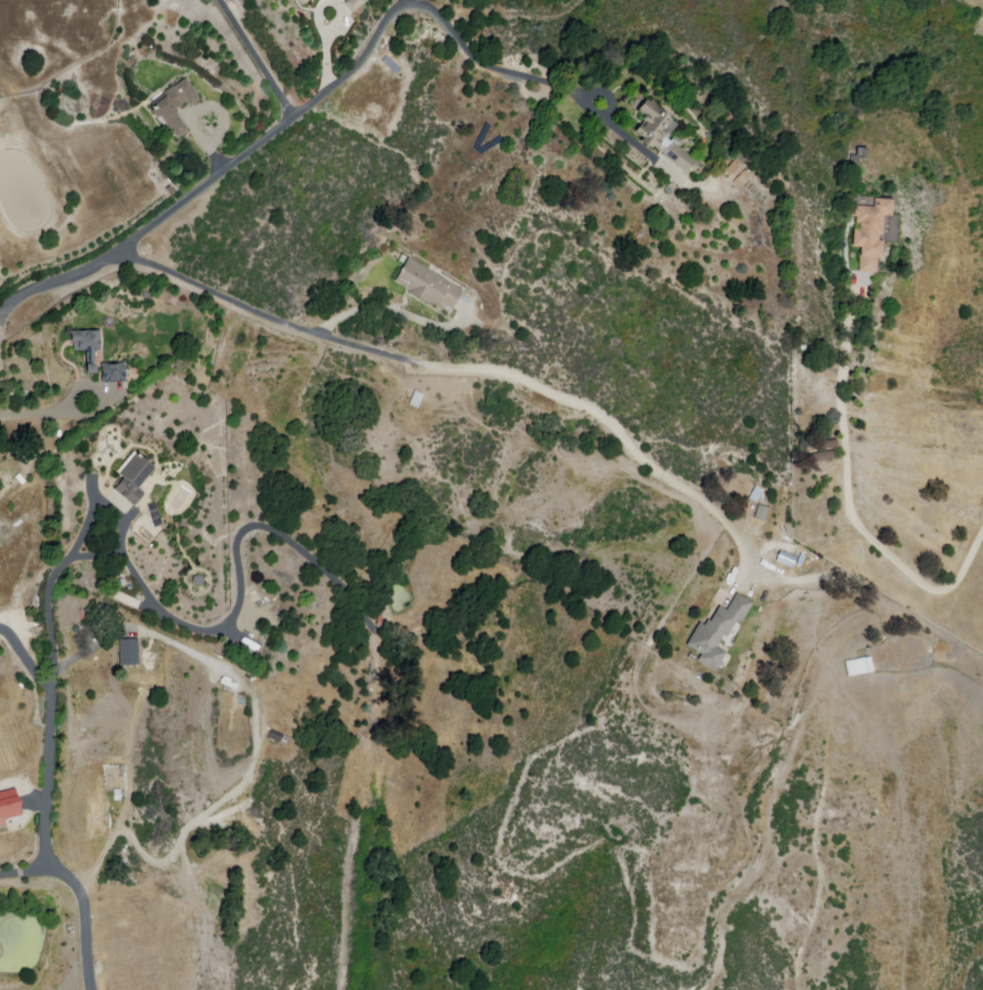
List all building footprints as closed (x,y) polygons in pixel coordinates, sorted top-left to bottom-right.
[(345,3),(354,14),(369,2),(368,0),(349,0),(345,3)] [(185,75),(196,89),(193,91),(200,99),(191,106),(186,100),(175,109),(190,129),(177,139),(159,114),(154,118),(145,106),(185,75)] [(646,97),(637,106),(645,114),(643,117),(648,122),(643,127),(646,130),(642,134),(655,148),(671,132),(664,126),(672,118),(659,105),(656,107),(646,97)] [(673,140),(662,154),(688,174),(695,165),(699,169),(703,163),(673,140)] [(733,159),(724,170),(732,177),(741,166),(733,159)] [(746,170),(733,183),(737,188),(751,174),(746,170)] [(874,205),(874,195),(891,195),(891,213),(882,213),(882,232),(877,232),(877,239),(883,239),(884,257),(879,257),(879,274),(864,274),(864,257),(853,257),(853,229),(860,229),(860,223),(855,223),(855,205),(874,205)] [(411,257),(466,290),(454,309),(443,302),(438,311),(408,294),(410,291),(395,282),(411,257)] [(67,330),(102,329),(103,349),(95,350),(95,362),(129,361),(129,381),(103,381),(102,374),(83,374),(83,352),(72,352),(72,343),(68,343),(67,330)] [(135,451),(155,467),(140,488),(146,492),(135,506),(112,489),(121,478),(117,475),(135,451)] [(760,504),(771,508),(766,522),(755,518),(760,504)] [(776,560),(780,550),(796,557),(792,566),(776,560)] [(795,567),(803,552),(808,554),(800,569),(795,567)] [(194,577),(199,576),(202,580),(202,583),(200,585),(195,585),(192,582),(194,577)] [(110,598),(134,610),(137,603),(113,591),(110,598)] [(737,593),(755,603),(743,625),(737,621),(728,637),(724,634),(718,645),(727,650),(715,671),(682,651),(699,623),(703,626),(706,620),(710,623),(720,607),(726,611),(737,593)] [(239,645),(254,655),(258,648),(243,638),(239,645)] [(118,640),(119,665),(140,664),(139,639),(118,640)] [(871,657),(844,661),(847,676),(873,672),(871,657)] [(267,737),(270,729),(282,734),(278,742),(267,737)] [(9,823),(0,825),(0,792),(1,792),(18,788),(23,814),(7,818),(9,823)] [(110,829),(110,793),(82,793),(82,829),(110,829)]
